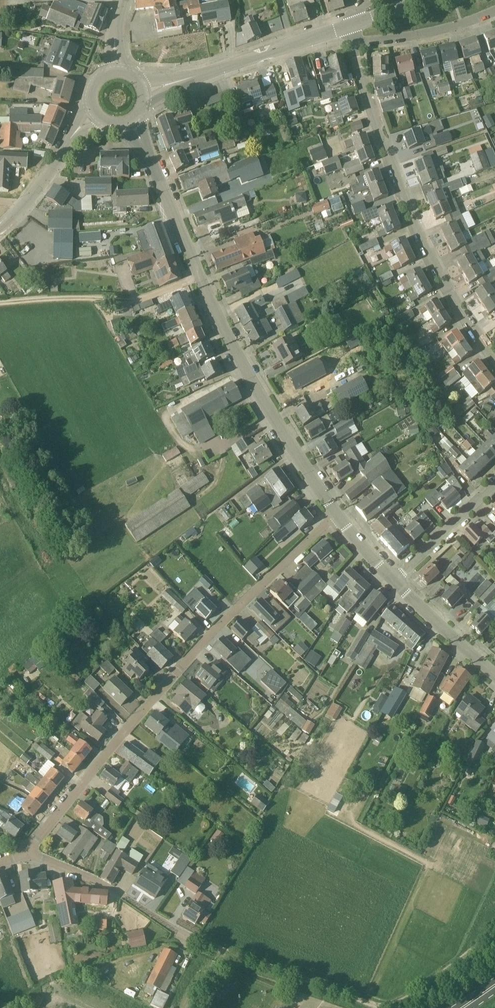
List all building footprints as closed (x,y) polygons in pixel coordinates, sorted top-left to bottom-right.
[(156,24),(154,24),(155,31),(157,30),(158,32),(184,27),(183,22),(181,23),(178,11),(188,9),(190,17),(201,14),(199,6),(198,0),(192,0),(176,3),(175,0),(135,0),(135,11),(154,9),(156,24)] [(290,10),(295,25),(308,20),(304,8),(315,4),(313,0),(286,0),(290,10)] [(329,14),(343,9),(340,0),(325,0),(329,14)] [(108,12),(94,6),(88,5),(87,7),(81,4),(75,3),(54,2),(51,9),(44,5),(39,17),(47,20),(46,20),(66,29),(67,26),(74,29),(76,23),(99,32),(108,12)] [(228,4),(200,9),(203,24),(217,22),(218,24),(231,22),(228,4)] [(252,16),(246,19),(249,26),(242,29),(248,44),(261,38),(252,16)] [(484,37),(489,52),(494,50),(494,32),(484,37)] [(77,48),(63,42),(55,39),(50,54),(46,64),(68,73),(77,48)] [(479,55),(481,54),(475,39),(459,45),(464,60),(469,58),(474,74),(484,70),(479,55)] [(467,73),(464,63),(458,64),(454,46),(439,50),(443,64),(450,62),(454,76),(456,84),(473,80),(470,75),(467,76),(467,73)] [(438,66),(435,51),(421,54),(427,79),(432,77),(441,76),(438,66)] [(410,57),(396,61),(400,76),(405,74),(408,86),(416,84),(410,57)] [(345,73),(347,71),(346,67),(344,66),(341,58),(329,61),(331,69),(320,72),(323,85),(331,83),(332,87),(348,83),(345,73)] [(298,105),(320,98),(316,83),(308,86),(307,82),(301,59),(286,63),(294,90),(285,93),(290,113),(300,110),(298,105)] [(387,60),(373,61),(374,77),(375,77),(375,86),(386,83),(386,77),(388,77),(387,60)] [(486,71),(492,82),(494,80),(494,73),(492,68),(486,71)] [(21,79),(44,79),(44,70),(21,69),(21,79)] [(21,79),(16,78),(13,90),(29,94),(31,86),(54,92),(52,100),(69,105),(75,84),(58,80),(44,79),(21,79)] [(397,80),(391,82),(386,84),(386,83),(375,86),(375,87),(379,100),(394,96),(397,96),(398,100),(392,101),(380,105),(384,114),(405,107),(397,80)] [(277,97),(273,86),(259,91),(257,83),(251,85),(250,82),(245,83),(252,103),(261,99),(262,102),(277,97)] [(252,103),(245,83),(241,85),(242,88),(236,90),(239,97),(233,99),(238,114),(254,109),(252,103)] [(448,84),(438,86),(439,95),(450,92),(448,84)] [(409,88),(401,90),(404,100),(412,98),(409,88)] [(204,101),(207,106),(207,107),(232,98),(230,90),(229,90),(223,93),(204,101)] [(353,99),(332,107),(335,115),(328,117),(332,129),(344,125),(342,119),(358,113),(353,99)] [(50,107),(45,122),(41,120),(41,118),(27,118),(28,111),(16,111),(10,111),(10,119),(0,118),(0,125),(44,127),(58,132),(66,114),(50,107)] [(187,125),(191,124),(203,120),(199,108),(174,116),(156,123),(167,151),(173,149),(175,155),(207,144),(205,137),(192,141),(187,125)] [(289,127),(298,124),(295,116),(287,119),(289,127)] [(361,121),(349,125),(352,133),(363,129),(361,121)] [(4,144),(3,150),(9,150),(21,150),(22,149),(22,140),(19,140),(20,133),(30,133),(30,132),(42,132),(38,141),(52,147),(58,132),(44,127),(0,125),(0,144),(4,144)] [(422,139),(432,135),(429,127),(404,136),(409,150),(424,144),(422,139)] [(365,135),(345,143),(347,149),(354,146),(356,153),(370,148),(365,135)] [(444,144),(441,137),(430,140),(433,148),(444,144)] [(216,141),(207,144),(182,153),(170,158),(176,173),(189,167),(187,163),(220,152),(220,151),(236,146),(233,138),(217,142),(216,141)] [(239,151),(249,148),(247,142),(237,146),(239,151)] [(327,157),(323,146),(309,152),(313,163),(327,157)] [(445,147),(436,151),(438,157),(448,154),(445,147)] [(370,148),(356,153),(359,160),(352,162),(342,166),(346,177),(358,172),(357,168),(375,161),(370,148)] [(469,158),(476,174),(494,166),(494,156),(492,148),(469,158)] [(5,187),(10,187),(11,188),(12,188),(13,189),(14,189),(14,188),(15,188),(16,188),(16,187),(17,187),(17,186),(17,185),(17,184),(17,183),(16,183),(16,182),(15,182),(15,181),(14,181),(13,181),(12,181),(11,182),(10,183),(5,183),(5,168),(25,168),(25,154),(0,153),(0,189),(5,189),(5,187)] [(429,159),(432,158),(430,153),(421,156),(423,161),(414,164),(419,176),(434,170),(429,159)] [(129,154),(113,154),(100,154),(101,179),(129,178),(129,154)] [(248,159),(226,167),(229,176),(199,187),(203,200),(219,194),(216,187),(231,181),(240,177),(242,183),(262,175),(259,168),(255,157),(248,159)] [(337,157),(321,163),(326,176),(342,170),(337,157)] [(229,176),(226,167),(224,162),(208,168),(209,170),(200,173),(199,172),(179,179),(184,193),(199,187),(229,176)] [(441,168),(434,170),(419,176),(423,188),(431,185),(433,189),(442,186),(442,185),(440,181),(444,179),(441,168)] [(378,171),(357,179),(359,185),(351,187),(354,195),(369,189),(383,184),(378,171)] [(450,193),(464,189),(463,186),(467,184),(465,178),(460,179),(442,185),(442,186),(433,189),(435,194),(427,198),(431,209),(446,203),(453,200),(450,193)] [(110,180),(86,180),(87,196),(111,196),(110,180)] [(369,189),(372,196),(365,198),(367,205),(388,197),(383,184),(369,189)] [(148,191),(118,193),(117,185),(112,185),(114,214),(126,213),(126,207),(148,206),(148,191)] [(77,203),(55,187),(47,199),(61,209),(64,204),(73,210),(73,209),(72,212),(81,212),(80,202),(77,203)] [(296,202),(306,202),(306,192),(295,193),(296,202)] [(450,212),(446,203),(431,209),(436,221),(444,217),(446,222),(456,218),(459,216),(462,215),(480,207),(494,200),(494,193),(494,192),(477,200),(476,200),(457,207),(457,209),(450,212)] [(247,207),(246,203),(252,201),(249,193),(242,195),(243,197),(194,215),(199,227),(221,219),(223,225),(236,221),(233,212),(247,207)] [(330,209),(327,200),(311,205),(314,214),(330,209)] [(363,202),(351,206),(355,216),(366,211),(363,202)] [(361,214),(365,223),(372,221),(379,218),(382,224),(396,218),(391,207),(377,213),(375,207),(366,211),(361,214)] [(73,212),(49,212),(49,231),(73,231),(73,212)] [(455,223),(457,222),(461,220),(459,216),(456,218),(446,222),(448,227),(441,231),(446,242),(461,234),(455,223)] [(396,218),(382,224),(385,231),(377,235),(379,239),(400,230),(396,218)] [(354,224),(352,220),(339,225),(341,230),(354,224)] [(173,258),(161,225),(145,230),(153,251),(158,263),(173,258)] [(487,241),(493,238),(492,237),(494,236),(494,232),(493,229),(484,233),(487,241)] [(73,232),(54,232),(53,260),(73,260),(73,232)] [(461,234),(446,242),(452,253),(460,249),(462,253),(487,241),(484,233),(472,239),(465,243),(461,234)] [(272,251),(275,249),(269,235),(255,240),(253,234),(234,241),(237,248),(211,257),(217,271),(249,259),(266,253),(272,250),(272,251)] [(101,241),(100,235),(80,236),(81,243),(101,241)] [(379,245),(376,239),(359,247),(362,252),(367,250),(379,245)] [(405,239),(384,250),(386,254),(393,250),(396,257),(410,250),(405,239)] [(487,241),(462,253),(464,259),(457,263),(463,273),(477,265),(483,262),(485,261),(480,252),(490,246),(487,241)] [(370,256),(381,251),(379,245),(367,250),(370,256)] [(110,248),(110,256),(118,255),(118,247),(110,248)] [(79,249),(80,261),(93,259),(92,248),(79,249)] [(415,261),(410,250),(396,257),(400,264),(393,267),(395,272),(415,261)] [(158,263),(153,251),(128,260),(134,276),(156,267),(163,286),(181,279),(173,258),(158,263)] [(275,258),(272,251),(266,253),(269,260),(275,258)] [(494,275),(494,267),(488,271),(483,262),(477,265),(463,273),(469,284),(477,280),(479,284),(494,275)] [(6,271),(0,264),(0,276),(5,282),(11,278),(5,271),(6,271)] [(229,295),(245,288),(248,295),(261,288),(256,277),(250,280),(245,269),(222,279),(229,295)] [(296,270),(287,275),(290,282),(299,277),(296,270)] [(412,288),(425,281),(419,270),(399,281),(402,286),(409,282),(412,288)] [(393,278),(390,272),(379,277),(382,283),(393,278)] [(483,289),(475,294),(482,304),(494,295),(494,275),(479,284),(483,289)] [(431,292),(425,281),(412,288),(416,294),(409,298),(411,303),(431,292)] [(304,288),(295,293),(298,300),(308,295),(304,288)] [(186,294),(157,307),(159,311),(157,312),(158,315),(174,308),(177,315),(192,307),(186,294)] [(482,304),(489,315),(494,311),(494,295),(482,304)] [(243,329),(258,322),(253,312),(266,305),(262,297),(251,303),(251,304),(235,313),(243,329)] [(289,307),(284,298),(272,304),(273,307),(266,312),(268,317),(276,313),(289,307)] [(153,306),(151,300),(132,308),(134,313),(153,306)] [(436,300),(419,311),(422,316),(428,312),(432,319),(443,312),(436,300)] [(192,307),(177,315),(178,319),(162,326),(165,332),(181,324),(184,330),(186,335),(200,330),(202,329),(192,307)] [(289,307),(276,313),(285,332),(298,325),(289,307)] [(414,316),(410,310),(397,318),(401,324),(414,316)] [(432,319),(436,326),(431,330),(433,334),(451,323),(443,312),(432,319)] [(272,331),(265,318),(258,322),(243,329),(252,345),(267,337),(265,335),(272,331)] [(123,329),(120,319),(110,322),(113,332),(123,329)] [(320,327),(314,324),(311,329),(316,333),(320,327)] [(200,330),(186,335),(186,336),(168,344),(171,350),(180,347),(189,342),(191,347),(205,340),(200,330)] [(464,343),(456,332),(439,344),(443,348),(449,344),(453,350),(464,343)] [(291,338),(284,342),(273,347),(278,357),(280,356),(286,366),(302,357),(291,338)] [(126,346),(123,340),(120,342),(117,344),(121,349),(126,346)] [(464,343),(453,350),(458,357),(452,362),(455,366),(472,354),(464,343)] [(196,365),(214,357),(208,344),(193,351),(195,356),(185,360),(189,368),(177,374),(179,379),(181,379),(198,371),(196,365)] [(424,348),(415,355),(422,365),(431,358),(424,348)] [(470,385),(486,372),(478,362),(462,375),(465,378),(470,385)] [(198,371),(181,379),(183,383),(185,387),(190,385),(205,378),(207,381),(222,374),(217,363),(198,371)] [(323,365),(293,380),(301,395),(330,380),(323,365)] [(456,373),(452,367),(439,377),(437,375),(430,380),(435,387),(442,382),(443,382),(456,373)] [(470,385),(475,392),(479,396),(494,383),(486,372),(470,385)] [(456,373),(443,382),(442,383),(447,388),(460,378),(456,373)] [(368,391),(361,377),(335,392),(342,405),(368,391)] [(206,420),(242,400),(232,383),(181,413),(193,433),(194,436),(209,427),(206,420)] [(470,399),(461,407),(465,412),(474,404),(470,399)] [(322,409),(320,404),(312,409),(309,405),(295,413),(303,427),(317,419),(314,413),(322,409)] [(482,410),(490,413),(492,407),(484,404),(482,410)] [(404,408),(396,409),(398,417),(406,415),(405,414),(404,409),(404,408)] [(333,428),(337,435),(354,425),(350,418),(333,428)] [(331,428),(331,427),(333,426),(330,421),(322,426),(319,421),(304,429),(311,440),(331,428)] [(409,436),(419,434),(418,425),(408,427),(409,436)] [(426,430),(432,438),(439,432),(433,425),(426,430)] [(352,436),(348,430),(338,436),(316,447),(323,459),(337,451),(335,446),(352,436)] [(494,455),(494,437),(490,431),(486,434),(492,440),(486,445),(494,455)] [(355,447),(357,446),(353,438),(347,441),(348,443),(340,447),(344,454),(344,455),(355,448),(355,447)] [(475,444),(469,439),(466,442),(471,448),(475,444)] [(271,458),(263,445),(256,449),(255,446),(251,448),(245,440),(237,445),(243,454),(248,451),(255,460),(258,466),(271,458)] [(460,454),(448,440),(441,446),(447,453),(448,451),(455,459),(460,454)] [(471,448),(466,442),(462,446),(467,451),(471,448)] [(486,445),(477,454),(487,465),(494,458),(494,455),(486,445)] [(176,447),(162,455),(166,462),(180,454),(176,447)] [(344,454),(341,456),(335,461),(339,467),(332,472),(339,483),(353,474),(346,464),(350,461),(358,473),(359,471),(365,479),(345,494),(350,501),(358,496),(371,485),(391,470),(380,454),(366,464),(355,448),(344,455),(344,454)] [(478,474),(487,465),(477,454),(468,462),(478,474)] [(457,462),(453,465),(458,471),(469,482),(478,474),(468,462),(462,468),(457,462)] [(444,464),(438,468),(445,477),(451,473),(444,464)] [(286,480),(278,469),(265,480),(265,479),(257,485),(258,486),(246,495),(247,496),(241,501),(246,509),(252,505),(260,499),(286,480)] [(209,483),(203,474),(179,489),(179,490),(125,526),(137,543),(190,507),(185,499),(209,483)] [(441,495),(440,493),(438,494),(439,494),(434,499),(438,503),(440,502),(447,510),(460,497),(455,492),(460,488),(453,477),(446,482),(450,487),(441,495)] [(381,478),(372,486),(377,492),(356,508),(367,522),(397,498),(381,478)] [(286,480),(260,499),(252,505),(257,512),(270,503),(268,502),(277,496),(280,500),(294,491),(286,480)] [(434,499),(439,494),(438,494),(435,491),(425,500),(433,508),(438,503),(434,499)] [(275,518),(283,527),(302,511),(294,502),(275,518)] [(392,513),(389,509),(382,514),(385,518),(392,513)] [(297,527),(300,531),(313,520),(305,510),(291,522),(269,541),(274,547),(278,544),(280,548),(288,541),(285,537),(297,527)] [(433,525),(423,514),(421,512),(412,520),(415,523),(405,532),(408,535),(413,541),(414,542),(433,525)] [(415,523),(412,520),(407,515),(400,522),(398,524),(392,529),(381,539),(380,540),(395,556),(398,556),(409,546),(408,546),(413,541),(408,535),(405,532),(415,523)] [(398,524),(393,518),(387,524),(382,518),(371,528),(381,539),(392,529),(398,524)] [(483,538),(489,544),(494,539),(494,538),(492,534),(484,526),(478,532),(472,525),(463,534),(474,546),(483,538)] [(193,528),(185,534),(188,538),(196,532),(193,528)] [(303,597),(304,596),(310,603),(327,586),(326,585),(309,569),(318,560),(321,563),(332,552),(323,542),(311,552),(313,554),(303,562),(307,566),(298,575),(304,581),(296,589),(298,591),(303,597)] [(462,546),(458,542),(453,547),(457,551),(462,546)] [(462,546),(459,549),(464,555),(468,552),(462,546)] [(191,560),(181,549),(177,552),(187,564),(191,560)] [(339,553),(345,560),(350,556),(344,549),(339,553)] [(471,553),(465,562),(471,566),(476,559),(471,553)] [(457,567),(462,561),(457,556),(452,561),(451,561),(440,572),(446,578),(457,567)] [(252,576),(263,565),(255,557),(245,567),(244,567),(252,576)] [(434,568),(438,564),(435,561),(418,576),(427,586),(439,575),(434,568)] [(360,579),(349,570),(340,580),(335,575),(326,585),(339,596),(346,588),(350,591),(360,579)] [(213,585),(204,576),(199,582),(207,591),(213,585)] [(370,588),(360,579),(350,591),(342,599),(338,605),(348,613),(356,604),(370,588)] [(457,590),(461,586),(454,579),(449,585),(445,589),(449,592),(442,600),(452,609),(463,597),(457,590)] [(482,585),(488,589),(492,585),(487,580),(482,585)] [(304,596),(303,597),(298,591),(294,595),(280,582),(270,593),(288,610),(293,605),(298,610),(294,615),(298,619),(303,614),(311,604),(310,603),(304,596)] [(493,585),(479,600),(487,607),(494,597),(494,587),(493,585)] [(168,590),(162,596),(182,614),(187,608),(168,590)] [(385,601),(374,592),(364,604),(355,615),(366,624),(385,601)] [(216,611),(200,594),(188,606),(194,612),(196,610),(206,621),(216,611)] [(314,600),(319,605),(325,600),(319,594),(314,600)] [(291,618),(280,607),(274,613),(267,606),(262,600),(252,610),(263,621),(270,628),(277,622),(282,627),(291,618)] [(391,606),(381,617),(390,625),(397,632),(407,620),(391,606)] [(478,612),(474,616),(478,620),(471,627),(481,636),(494,621),(494,619),(482,607),(478,612)] [(305,615),(299,620),(311,631),(316,626),(305,615)] [(196,631),(179,616),(175,620),(182,627),(175,634),(185,643),(196,631)] [(349,623),(343,619),(335,632),(341,636),(349,623)] [(242,641),(246,637),(256,647),(259,644),(257,642),(259,639),(241,620),(231,630),(242,641)] [(408,641),(405,644),(412,650),(425,636),(407,620),(397,632),(408,641)] [(269,631),(260,622),(256,626),(270,640),(274,635),(270,630),(269,631)] [(282,637),(287,631),(281,626),(276,632),(282,637)] [(159,645),(166,638),(157,629),(149,636),(152,639),(142,649),(162,669),(172,658),(159,645)] [(167,630),(162,634),(166,638),(171,633),(167,630)] [(369,635),(362,631),(350,651),(347,657),(353,661),(369,635)] [(374,631),(366,644),(390,659),(398,647),(374,631)] [(279,640),(274,635),(270,640),(269,642),(274,646),(279,640)] [(223,638),(213,648),(232,667),(242,656),(223,638)] [(294,649),(301,657),(309,649),(301,642),(294,649)] [(144,667),(149,662),(136,649),(129,656),(132,658),(126,664),(128,666),(123,671),(132,679),(135,676),(140,681),(149,672),(144,667)] [(335,650),(332,655),(337,658),(338,658),(341,653),(335,650)] [(374,656),(373,655),(363,650),(354,664),(365,671),(374,656)] [(447,657),(434,650),(413,687),(427,694),(447,657)] [(311,651),(308,656),(304,660),(315,667),(318,663),(321,658),(311,651)] [(35,655),(30,660),(39,670),(44,666),(35,655)] [(115,669),(106,661),(99,667),(109,676),(115,669)] [(229,672),(216,661),(211,667),(213,668),(211,670),(205,665),(196,677),(203,683),(201,684),(210,692),(211,691),(214,693),(224,681),(222,680),(229,672)] [(18,669),(14,665),(9,669),(12,674),(14,675),(19,670),(18,669)] [(471,678),(458,669),(442,692),(454,701),(471,678)] [(286,684),(272,670),(261,682),(276,695),(286,684)] [(90,676),(84,683),(93,692),(100,685),(90,676)] [(115,678),(104,690),(121,706),(132,695),(115,678)] [(206,698),(187,682),(176,694),(178,696),(172,703),(186,714),(191,708),(199,715),(202,715),(205,710),(205,708),(200,704),(206,698)] [(303,698),(291,687),(287,691),(300,702),(303,698)] [(395,688),(380,713),(390,718),(404,693),(395,688)] [(95,697),(92,701),(101,708),(104,704),(95,697)] [(437,702),(429,697),(420,713),(429,718),(437,702)] [(484,710),(468,697),(458,710),(470,719),(465,724),(476,733),(484,722),(478,717),(484,710)] [(343,709),(333,703),(326,715),(336,721),(343,709)] [(374,709),(379,712),(380,713),(382,709),(375,704),(373,708),(374,709)] [(107,721),(97,713),(91,721),(81,713),(71,725),(80,732),(82,729),(98,742),(106,733),(100,728),(107,721)] [(177,727),(172,732),(167,727),(169,725),(156,714),(146,726),(158,736),(156,739),(176,755),(189,738),(177,727)] [(315,725),(307,721),(301,731),(309,735),(315,725)] [(487,740),(494,746),(494,730),(487,740)] [(303,734),(299,741),(305,744),(309,737),(303,734)] [(374,740),(380,743),(383,738),(378,734),(374,740)] [(92,751),(81,741),(80,742),(71,735),(67,740),(76,747),(71,754),(82,762),(92,751)] [(485,746),(477,742),(467,762),(475,766),(485,746)] [(162,760),(149,751),(145,756),(127,743),(119,754),(149,777),(162,760)] [(42,744),(37,750),(49,761),(54,754),(42,744)] [(25,753),(20,758),(20,759),(27,764),(31,759),(25,753)] [(71,754),(66,760),(61,756),(57,760),(63,765),(62,766),(73,774),(82,762),(71,754)] [(294,759),(287,754),(284,758),(291,764),(294,759)] [(52,769),(55,766),(48,761),(38,774),(56,789),(64,779),(52,769)] [(121,778),(129,785),(139,772),(127,763),(118,775),(108,768),(101,778),(113,788),(121,778)] [(38,774),(37,774),(37,773),(33,777),(29,773),(24,779),(30,783),(30,784),(48,798),(56,789),(38,774)] [(275,788),(267,781),(263,786),(272,793),(275,788)] [(30,784),(25,789),(32,795),(30,798),(41,807),(48,798),(30,784)] [(397,785),(392,794),(402,799),(406,789),(397,785)] [(123,801),(110,791),(106,797),(118,807),(123,801)] [(30,798),(27,801),(24,799),(23,801),(15,795),(7,804),(18,812),(22,808),(33,817),(41,807),(30,798)] [(269,804),(258,795),(251,803),(263,812),(268,805),(269,804)] [(334,795),(327,809),(333,812),(340,798),(334,795)] [(111,835),(94,822),(99,816),(82,803),(74,813),(85,822),(82,825),(107,841),(111,835)] [(5,812),(1,817),(3,818),(0,822),(0,827),(15,839),(24,828),(5,812)] [(486,826),(489,819),(479,814),(476,822),(486,826)] [(84,860),(97,839),(81,828),(77,833),(65,825),(58,836),(70,845),(63,854),(75,862),(79,856),(84,860)] [(218,831),(211,840),(216,845),(223,835),(218,831)] [(123,837),(116,848),(124,852),(130,842),(123,837)] [(116,848),(106,842),(101,851),(103,853),(99,860),(105,863),(109,857),(110,858),(116,848)] [(131,849),(127,856),(139,863),(144,856),(131,849)] [(121,868),(132,875),(140,864),(139,863),(127,856),(119,851),(101,879),(111,885),(121,868)] [(192,858),(181,851),(174,860),(177,863),(169,874),(176,879),(184,867),(186,868),(192,858)] [(168,879),(158,873),(147,866),(144,872),(136,884),(147,891),(145,893),(155,899),(168,879)] [(4,871),(0,873),(0,902),(14,896),(4,871)] [(46,875),(32,876),(31,873),(21,874),(23,893),(37,892),(37,891),(47,889),(46,875)] [(190,879),(185,886),(196,894),(200,887),(190,879)] [(71,880),(54,884),(63,929),(78,926),(73,904),(75,904),(106,907),(107,893),(73,890),(71,880)] [(198,909),(205,900),(197,895),(183,917),(195,925),(198,920),(204,924),(210,915),(203,911),(203,912),(198,909)] [(25,915),(8,922),(13,934),(29,927),(25,915)] [(90,930),(107,930),(107,919),(91,918),(90,930)] [(57,919),(47,921),(52,943),(61,941),(57,919)] [(130,950),(146,946),(143,930),(127,934),(130,950)] [(177,956),(165,950),(148,984),(158,989),(160,990),(168,974),(177,956)] [(173,977),(168,974),(160,990),(165,993),(173,977)] [(158,989),(148,984),(144,992),(154,997),(158,989)]
